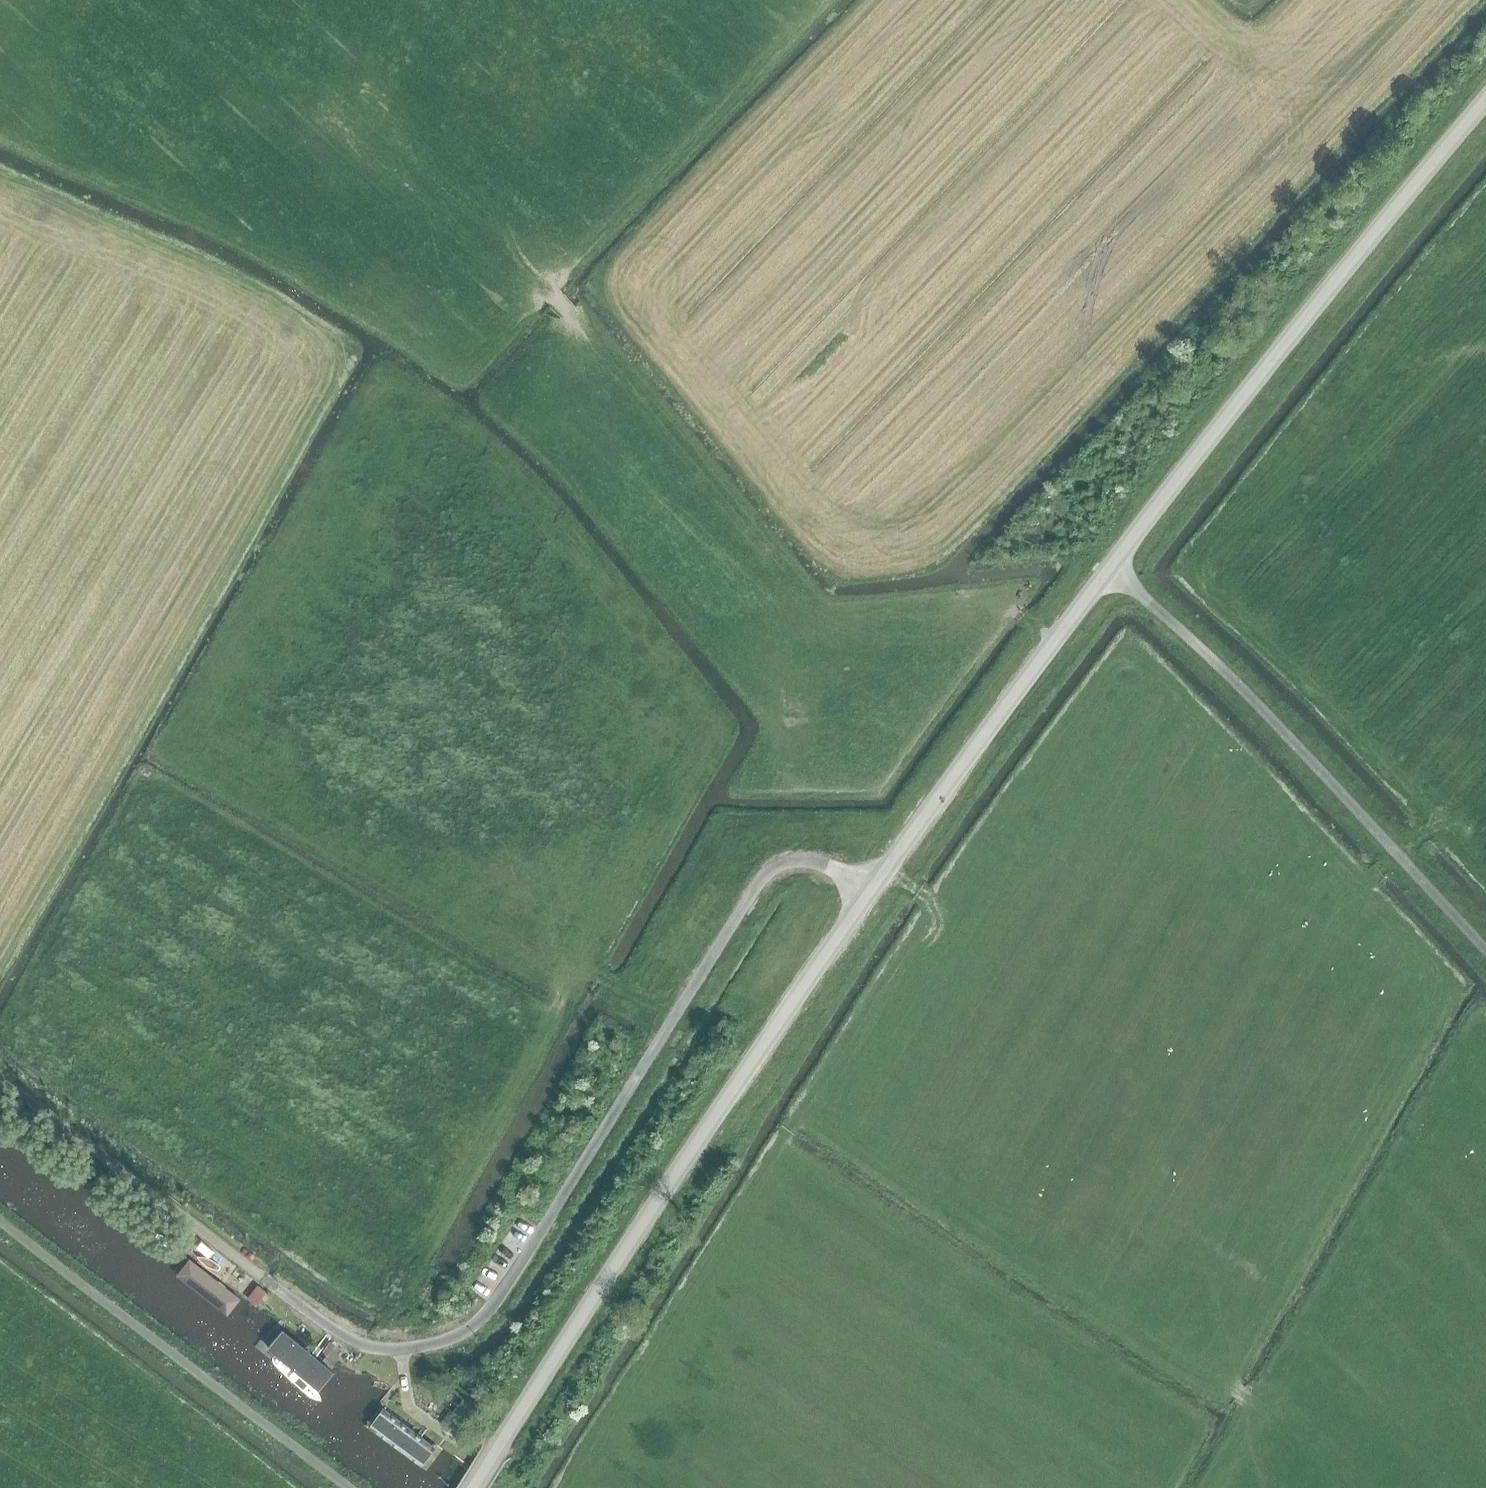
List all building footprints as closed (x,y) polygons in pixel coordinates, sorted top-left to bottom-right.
[(165,1232),(176,1241),(185,1230),(174,1222),(165,1232)] [(180,1254),(164,1273),(224,1319),(239,1299),(180,1254)] [(256,1280),(247,1295),(263,1304),(271,1288),(256,1280)] [(255,1349),(317,1392),(334,1368),(272,1325),(255,1349)] [(376,1406),(360,1428),(425,1474),(441,1451),(376,1406)]
